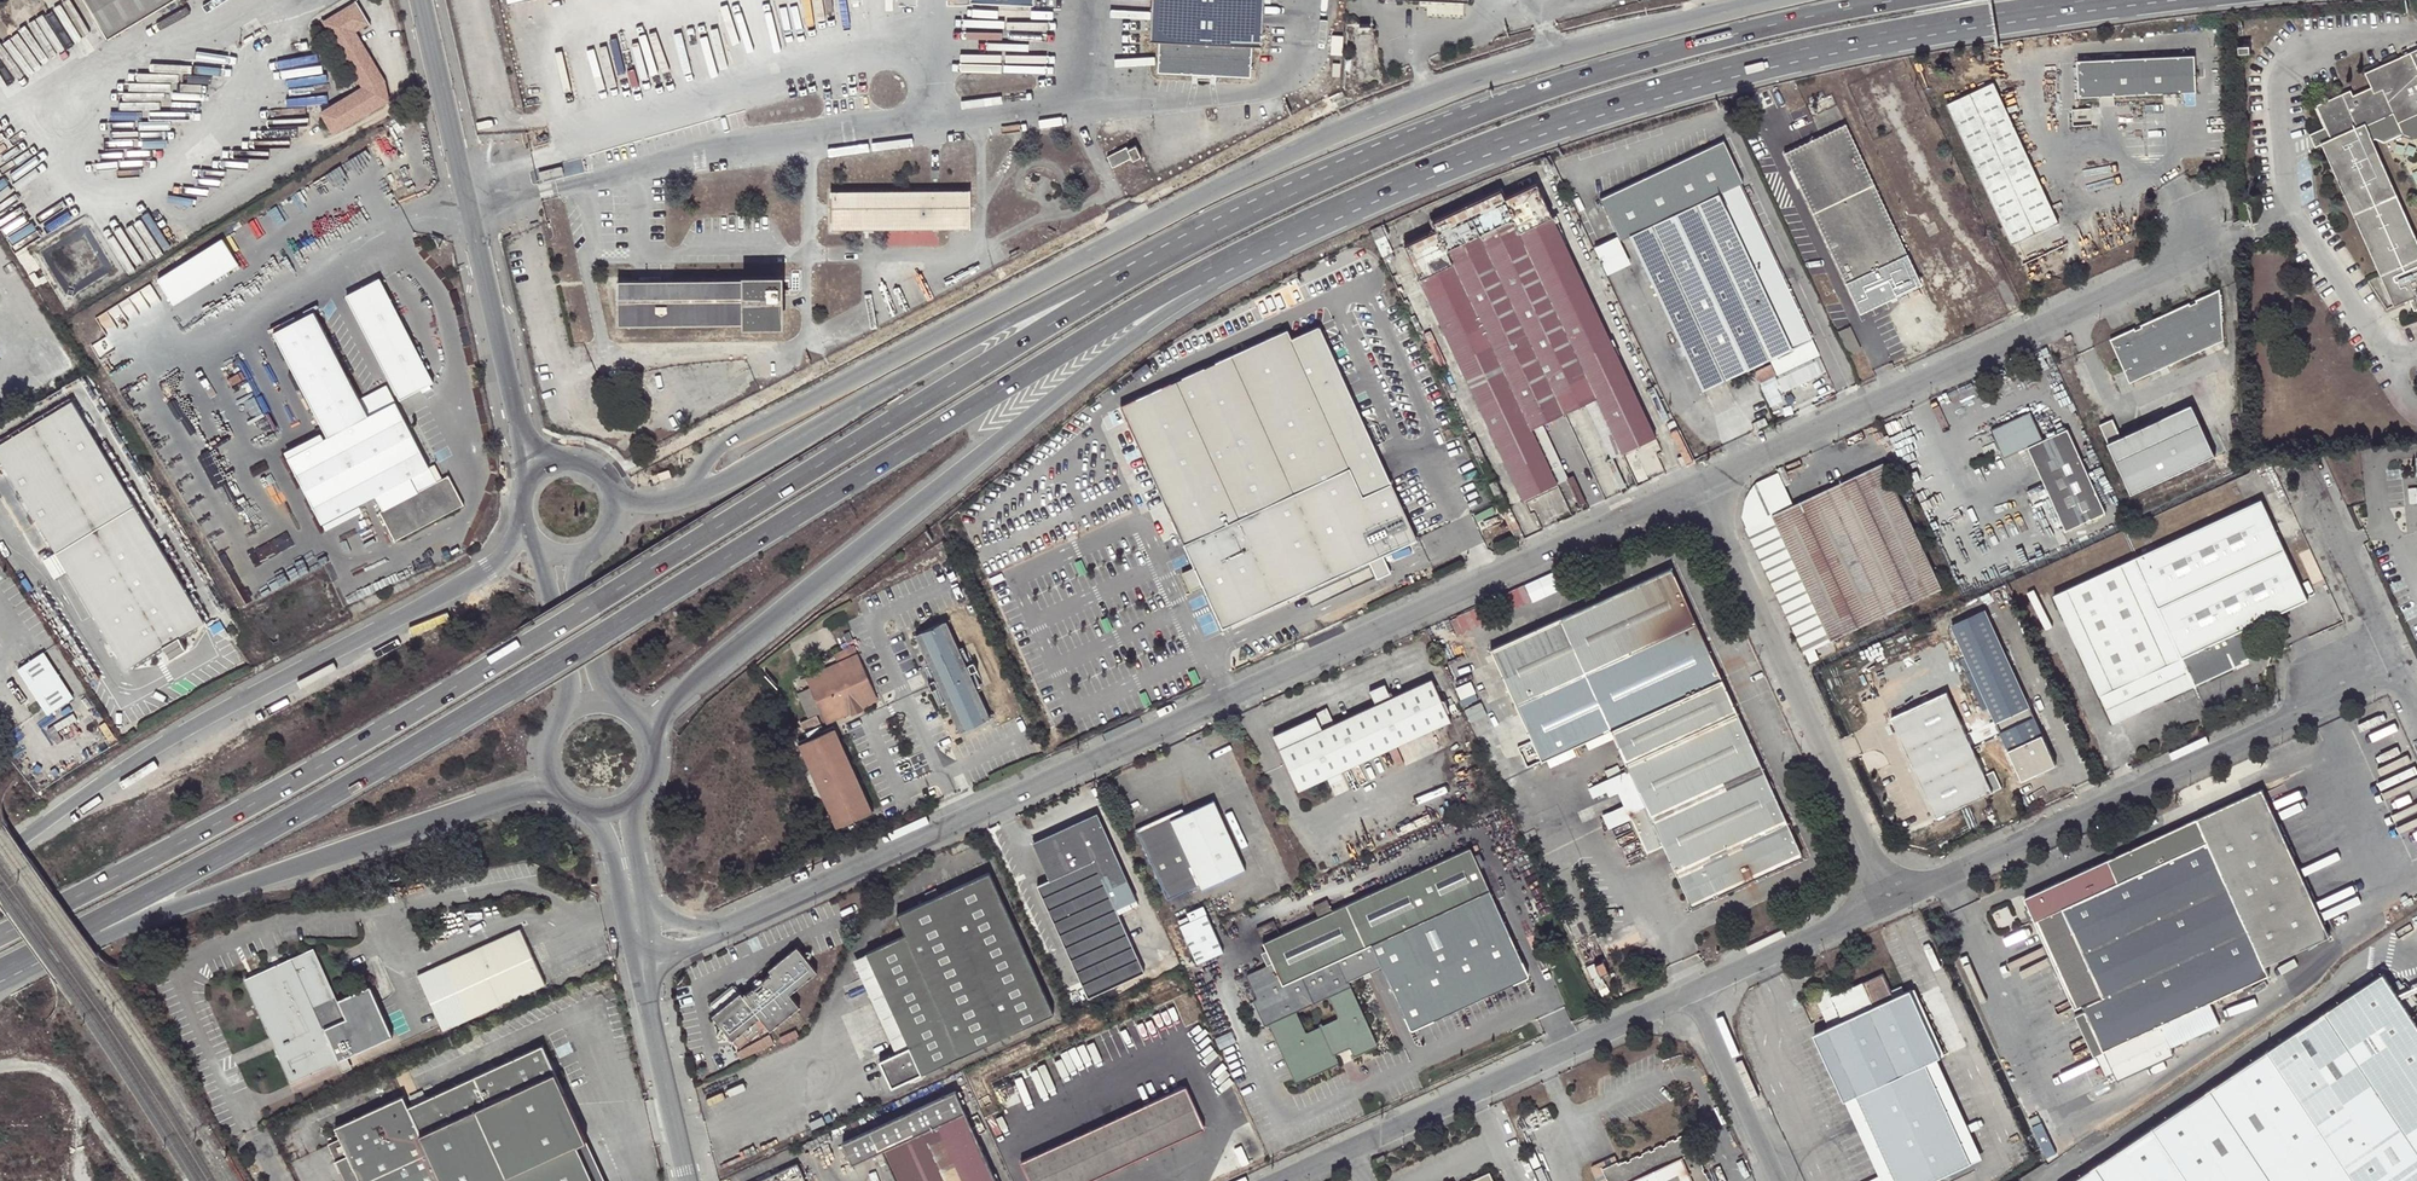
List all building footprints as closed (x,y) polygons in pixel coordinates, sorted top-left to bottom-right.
[(108,40),(175,0),(83,0),(108,40)] [(1265,0),(1152,0),(1151,39),(1160,40),(1159,70),(1251,75),(1253,44),(1263,44),(1265,0)] [(355,30),(368,22),(355,2),(322,22),(362,88),(364,92),(384,80),(355,30)] [(2245,40),(2245,46),(2240,46),(2241,52),(2246,52),(2251,51),(2251,40),(2245,40)] [(2367,72),(2373,87),(2370,88),(2363,91),(2355,95),(2353,89),(2318,105),(2328,129),(2334,127),(2337,134),(2338,135),(2366,123),(2367,125),(2395,112),(2404,134),(2406,137),(2414,138),(2416,137),(2416,50),(2367,72)] [(2197,55),(2077,58),(2078,94),(2198,91),(2197,55)] [(1341,62),(1332,62),(1332,76),(1341,76),(1341,62)] [(2356,77),(2363,91),(2370,88),(2363,74),(2356,77)] [(332,135),(388,101),(384,80),(364,92),(362,88),(319,114),(332,135)] [(2059,222),(1996,83),(1949,105),(2014,244),(2059,222)] [(2395,112),(2367,125),(2374,141),(2378,139),(2386,142),(2404,134),(2395,112)] [(2416,304),(2416,236),(2374,141),(2367,125),(2366,123),(2338,135),(2323,142),(2396,306),(2414,297),(2416,300),(2416,304)] [(1922,284),(1846,125),(1819,137),(1786,153),(1861,312),(1922,284)] [(2337,134),(2334,127),(2328,129),(2315,135),(2318,142),(2337,134)] [(1725,140),(1601,198),(1622,240),(1630,236),(1720,194),(1750,258),(1771,249),(1740,184),(1744,182),(1725,140)] [(1107,154),(1114,168),(1132,159),(1134,161),(1142,157),(1135,142),(1126,146),(1126,145),(1107,154)] [(563,173),(561,165),(539,171),(541,179),(563,173)] [(1655,436),(1538,184),(1505,199),(1502,191),(1434,223),(1438,231),(1406,247),(1525,498),(1557,483),(1532,428),(1564,414),(1597,398),(1623,452),(1655,436)] [(970,227),(970,189),(831,189),(831,228),(970,227)] [(1703,390),(1813,338),(1771,249),(1750,258),(1720,194),(1630,236),(1703,390)] [(1382,224),(1370,229),(1373,234),(1375,240),(1386,234),(1382,224)] [(1375,240),(1383,255),(1394,250),(1386,234),(1375,240)] [(222,235),(156,275),(173,303),(239,262),(222,235)] [(433,383),(380,279),(345,297),(399,401),(433,383)] [(618,279),(618,324),(742,323),(781,322),(781,279),(742,279),(618,279)] [(2225,344),(2222,291),(2197,302),(2198,306),(2193,308),(2192,305),(2141,327),(2142,329),(2137,332),(2136,329),(2110,341),(2131,385),(2225,344)] [(2416,308),(2416,304),(2416,300),(2393,310),(2396,317),(2416,308)] [(415,488),(418,494),(379,514),(382,520),(394,541),(463,506),(447,476),(436,482),(385,386),(359,399),(313,313),(273,334),(327,438),(286,459),(320,525),(374,497),(378,507),(415,488)] [(1862,349),(1851,327),(1840,332),(1850,355),(1862,349)] [(1124,409),(1182,537),(1346,465),(1359,491),(1388,479),(1320,329),(1294,340),(1291,332),(1124,409)] [(0,446),(0,467),(3,465),(9,476),(25,502),(124,669),(161,648),(167,659),(184,650),(177,638),(204,623),(197,612),(133,506),(128,497),(94,441),(79,417),(77,413),(71,403),(0,446)] [(2193,404),(2121,437),(2128,453),(2200,421),(2193,404)] [(1991,430),(2004,458),(2029,447),(2045,440),(2031,412),(1991,430)] [(1754,423),(1757,429),(1768,424),(1766,418),(1754,423)] [(2128,453),(2121,437),(2113,420),(2101,425),(2132,493),(2215,455),(2200,421),(2128,453)] [(2069,429),(2045,440),(2029,447),(2068,530),(2106,512),(2069,429)] [(1695,460),(1682,432),(1677,434),(1686,453),(1678,457),(1682,466),(1695,460)] [(1774,515),(1832,638),(1943,588),(1885,463),(1796,505),(1774,515)] [(1415,540),(1388,479),(1359,491),(1346,465),(1182,537),(1222,625),(1415,540)] [(669,468),(657,472),(660,481),(671,476),(669,468)] [(1805,650),(1832,638),(1774,515),(1796,505),(1780,468),(1756,479),(1745,497),(1742,517),(1805,650)] [(25,502),(9,476),(4,479),(20,505),(25,502)] [(1517,541),(1525,537),(1506,496),(1497,500),(1514,535),(1516,539),(1517,541)] [(2136,557),(2159,607),(2286,548),(2264,499),(2136,557)] [(1508,539),(1501,525),(1488,531),(1494,545),(1508,539)] [(2243,630),(2309,599),(2286,548),(2159,607),(2194,686),(2246,662),(2245,660),(2255,655),(2243,630)] [(2159,607),(2136,557),(2056,595),(2115,723),(2194,686),(2159,607)] [(1671,569),(1491,650),(1533,739),(1542,760),(1610,730),(1722,680),(1671,569)] [(197,612),(204,623),(210,620),(203,608),(197,612)] [(2023,779),(2056,764),(1986,609),(1952,625),(1967,657),(1973,670),(1990,708),(2023,779)] [(945,622),(943,624),(964,669),(966,668),(945,622)] [(967,676),(964,669),(943,624),(917,636),(938,681),(941,687),(962,733),(987,721),(967,676)] [(851,630),(846,633),(850,641),(855,639),(851,630)] [(915,637),(935,682),(938,681),(917,636),(915,637)] [(856,644),(836,653),(839,658),(858,650),(856,644)] [(43,654),(17,671),(46,716),(72,700),(43,654)] [(881,699),(860,654),(826,670),(830,679),(812,688),(823,713),(828,723),(852,712),(854,715),(865,710),(864,707),(881,699)] [(1960,660),(1966,673),(1973,670),(1967,657),(1960,660)] [(973,665),(966,668),(964,669),(967,676),(969,675),(976,671),(973,665)] [(826,670),(808,678),(812,688),(830,679),(826,670)] [(1984,710),(1990,708),(1973,670),(1966,673),(1984,710)] [(969,675),(967,676),(987,721),(990,719),(969,675)] [(1299,790),(1451,720),(1432,679),(1391,698),(1385,684),(1370,691),(1376,705),(1335,724),(1322,730),(1316,716),(1274,736),(1299,790)] [(1722,680),(1610,730),(1628,769),(1629,770),(1663,845),(1691,907),(1802,856),(1722,680)] [(941,687),(938,681),(935,682),(929,685),(932,691),(938,689),(941,687)] [(962,733),(941,687),(938,689),(959,734),(962,733)] [(823,713),(812,688),(800,693),(811,718),(819,715),(823,713)] [(1937,816),(1992,791),(1985,776),(1948,692),(1892,717),(1937,816)] [(1316,716),(1322,730),(1335,724),(1328,708),(1315,714),(1316,716)] [(823,723),(819,715),(811,718),(802,722),(806,731),(823,723)] [(832,727),(794,745),(834,833),(873,816),(838,739),(834,741),(867,814),(836,828),(799,745),(834,729),(832,727)] [(867,814),(834,741),(838,739),(834,729),(799,745),(836,828),(867,814)] [(1528,766),(1542,760),(1533,739),(1519,746),(1528,766)] [(1628,769),(1612,777),(1618,791),(1625,805),(1631,818),(1647,853),(1663,845),(1629,770),(1628,769)] [(1992,791),(1999,788),(1998,786),(2000,784),(1995,771),(1985,776),(1992,791)] [(1107,781),(1104,775),(1095,779),(1098,785),(1107,781)] [(1618,791),(1612,777),(1588,787),(1592,797),(1606,791),(1608,796),(1618,791)] [(2262,790),(2025,898),(2076,1008),(2083,1005),(2085,1010),(2075,1015),(2093,1055),(2103,1051),(2117,1081),(2174,1054),(2171,1047),(2220,1024),(2209,1002),(2269,974),(2265,965),(2279,959),(2330,936),(2262,790)] [(1201,886),(1203,892),(1246,872),(1214,802),(1172,822),(1170,819),(1150,828),(1148,825),(1135,831),(1162,888),(1178,880),(1184,894),(1201,886)] [(1631,818),(1625,805),(1603,815),(1609,828),(1631,818)] [(1050,880),(1037,886),(1089,997),(1144,972),(1119,916),(1135,908),(1139,906),(1134,896),(1130,898),(1115,865),(1109,851),(1096,822),(1036,849),(1050,880)] [(1114,848),(1109,851),(1115,865),(1120,863),(1114,848)] [(1453,956),(1435,916),(1448,910),(1489,890),(1470,848),(1364,897),(1352,902),(1347,905),(1332,911),(1318,918),(1280,935),(1263,943),(1267,951),(1273,963),(1267,966),(1248,975),(1247,978),(1256,999),(1255,1001),(1254,1002),(1264,1025),(1269,1026),(1296,1083),(1338,1064),(1338,1061),(1335,1055),(1350,1049),(1353,1056),(1356,1057),(1376,1047),(1377,1043),(1349,982),(1382,967),(1391,985),(1453,956)] [(892,1088),(1053,1013),(989,873),(897,915),(906,935),(867,953),(909,1047),(896,1053),(879,1061),(892,1088)] [(1168,901),(1184,894),(1178,880),(1162,888),(1168,901)] [(1327,900),(1313,907),(1318,918),(1332,911),(1327,900)] [(1161,965),(1135,908),(1119,916),(1144,972),(1161,965)] [(1435,916),(1453,956),(1467,950),(1448,910),(1435,916)] [(1195,962),(1221,950),(1210,925),(1204,914),(1178,926),(1195,962)] [(416,978),(441,1031),(544,984),(520,931),(416,978)] [(717,1021),(744,1053),(772,1029),(777,1035),(806,1010),(793,996),(820,973),(799,948),(772,972),(775,975),(768,982),(761,981),(755,987),(754,993),(747,1000),(738,990),(736,990),(715,1008),(714,1012),(720,1017),(717,1021)] [(369,987),(337,1002),(313,950),(279,965),(271,969),(246,980),(292,1082),(392,1037),(369,987)] [(1262,953),(1267,966),(1273,963),(1267,951),(1262,953)] [(896,1053),(909,1047),(867,953),(854,960),(896,1053)] [(268,963),(271,969),(279,965),(277,959),(268,963)] [(2279,959),(2265,965),(2269,974),(2279,996),(2293,989),(2279,959)] [(1595,964),(1601,977),(1605,975),(1608,973),(1603,961),(1595,964)] [(2384,972),(2071,1180),(2416,1180),(2416,1022),(2384,972)] [(1839,993),(1835,985),(1815,995),(1829,1028),(1827,1029),(1857,1096),(1896,1180),(1933,1180),(1972,1164),(1927,1064),(1938,1059),(1942,1057),(1912,990),(1891,999),(1879,975),(1839,993)] [(1814,1034),(1845,1101),(1857,1096),(1827,1029),(1814,1034)] [(588,1167),(574,1173),(565,1152),(579,1146),(589,1142),(545,1047),(410,1108),(443,1180),(594,1180),(588,1167)] [(1982,1159),(1938,1059),(1927,1064),(1972,1164),(1982,1159)] [(1185,1087),(1021,1163),(1030,1180),(1087,1180),(1215,1123),(1200,1089),(1188,1094),(1185,1087)] [(850,1165),(882,1150),(965,1113),(955,1091),(841,1143),(850,1165)] [(340,1173),(341,1172),(354,1166),(360,1180),(443,1180),(410,1108),(405,1096),(336,1128),(341,1139),(328,1145),(337,1162),(335,1163),(340,1173)] [(1857,1096),(1845,1101),(1882,1180),(1896,1180),(1857,1096)] [(896,1180),(995,1180),(965,1113),(882,1150),(896,1180)] [(1688,1133),(1620,1164),(1617,1156),(1603,1163),(1604,1167),(1603,1167),(1609,1180),(1710,1180),(1688,1133)] [(594,1180),(607,1180),(589,1142),(579,1146),(588,1167),(594,1180)] [(579,1146),(565,1152),(574,1173),(588,1167),(579,1146)] [(1373,1158),(1376,1165),(1386,1160),(1383,1153),(1373,1158)] [(798,1163),(759,1180),(806,1180),(798,1163)] [(354,1166),(341,1172),(345,1180),(360,1180),(354,1166)] [(1490,1173),(1473,1180),(1494,1180),(1490,1173)]
